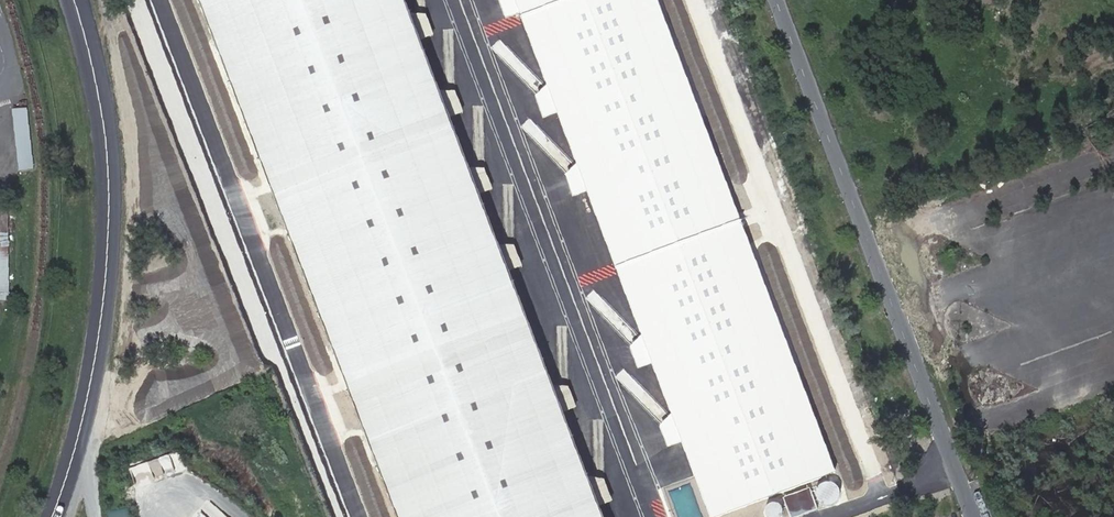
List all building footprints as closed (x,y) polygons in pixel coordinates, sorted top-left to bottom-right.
[(402,0),(191,0),(391,516),(598,516),(402,0)] [(711,516),(717,516),(834,473),(655,0),(515,0),(711,516)] [(9,299),(10,209),(0,209),(0,299),(9,299)] [(866,458),(833,468),(840,490),(873,479),(866,458)] [(109,516),(131,516),(129,506),(108,510),(109,516)]
